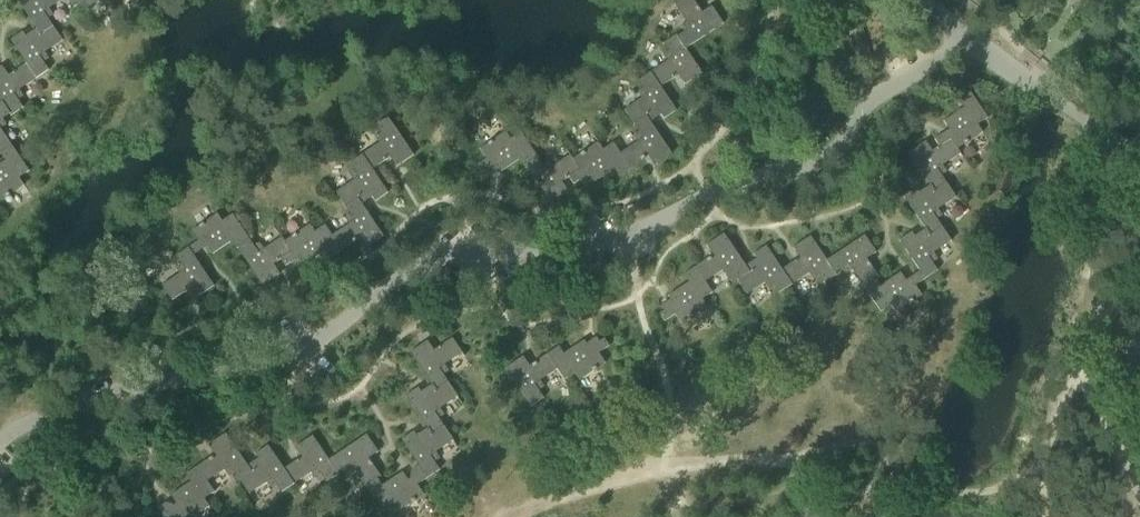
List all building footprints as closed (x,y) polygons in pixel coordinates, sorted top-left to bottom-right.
[(36,29),(40,34),(52,26),(44,14),(64,0),(17,0),(36,29)] [(72,8),(83,1),(88,8),(100,0),(67,0),(72,8)] [(675,33),(686,49),(723,24),(711,6),(702,13),(693,0),(681,0),(674,5),(687,25),(675,33)] [(10,40),(26,63),(36,79),(48,71),(39,57),(62,41),(52,26),(40,34),(36,29),(26,36),(23,32),(10,40)] [(672,58),(650,73),(660,88),(679,76),(685,85),(702,73),(686,49),(675,33),(662,42),(672,58)] [(1,102),(10,116),(22,108),(13,94),(36,79),(26,63),(8,75),(2,66),(0,67),(0,101),(1,102)] [(623,110),(633,125),(645,117),(649,122),(660,115),(663,120),(676,112),(660,88),(650,73),(637,81),(646,95),(623,110)] [(933,140),(937,147),(950,138),(957,149),(982,132),(977,125),(988,118),(970,92),(957,101),(962,109),(943,122),(949,130),(933,140)] [(10,116),(1,102),(0,102),(0,123),(10,116)] [(642,139),(620,153),(630,169),(647,157),(654,167),(671,155),(649,122),(645,117),(633,125),(642,139)] [(384,140),(362,155),(372,170),(388,159),(395,169),(413,157),(387,118),(374,126),(384,140)] [(0,154),(12,147),(0,129),(0,155),(0,154)] [(519,157),(525,166),(539,157),(523,132),(510,140),(505,132),(480,149),(486,159),(474,167),(479,174),(488,168),(493,175),(519,157)] [(907,154),(928,185),(941,176),(937,170),(960,154),(957,149),(950,138),(937,147),(931,151),(924,142),(907,154)] [(598,143),(572,160),(580,170),(568,179),(571,184),(587,174),(592,183),(613,169),(618,177),(630,169),(620,153),(613,143),(603,150),(598,143)] [(23,186),(18,179),(29,172),(12,147),(0,154),(5,161),(0,164),(0,202),(23,186)] [(335,193),(345,208),(358,200),(361,204),(371,198),(374,203),(388,194),(372,170),(362,155),(348,163),(358,178),(335,193)] [(539,157),(525,166),(550,204),(567,193),(561,183),(568,179),(580,170),(572,160),(569,156),(548,170),(539,157)] [(902,197),(924,229),(937,220),(943,216),(938,209),(956,197),(941,176),(928,185),(928,186),(918,193),(915,189),(902,197)] [(353,221),(332,235),(342,251),(358,240),(365,251),(384,238),(361,204),(358,200),(345,208),(353,221)] [(196,241),(187,247),(192,256),(204,247),(209,255),(229,242),(234,249),(249,239),(232,214),(222,221),(218,214),(190,232),(196,241)] [(898,241),(918,271),(919,272),(932,263),(938,259),(934,253),(951,241),(937,220),(924,229),(914,236),(911,232),(898,241)] [(310,225),(284,241),(291,252),(278,260),(283,267),(298,258),(303,265),(325,250),(330,258),(342,251),(332,235),(325,225),(314,232),(310,225)] [(711,256),(695,268),(705,283),(727,268),(736,281),(749,272),(744,266),(723,234),(705,247),(711,256)] [(864,235),(829,259),(838,272),(847,266),(861,286),(875,275),(865,260),(876,253),(864,235)] [(258,253),(249,239),(234,249),(260,288),(279,275),(272,265),(278,260),(291,252),(284,241),(281,237),(258,253)] [(797,257),(782,267),(794,284),(814,271),(822,283),(838,272),(829,259),(826,261),(810,237),(792,249),(797,257)] [(213,286),(192,256),(187,247),(174,256),(184,271),(161,286),(171,302),(190,290),(195,298),(213,286)] [(767,250),(744,266),(749,272),(736,281),(746,296),(769,280),(779,294),(794,284),(782,267),(780,269),(767,250)] [(881,284),(875,275),(861,286),(880,314),(892,306),(896,313),(922,295),(915,286),(937,271),(932,263),(919,272),(918,271),(905,280),(899,271),(881,284)] [(712,294),(705,283),(695,268),(682,276),(687,284),(668,297),(670,300),(660,307),(663,312),(655,317),(660,325),(671,318),(677,327),(706,308),(701,301),(712,294)] [(547,355),(556,370),(563,380),(573,373),(578,381),(605,364),(599,355),(610,347),(604,338),(599,341),(597,338),(586,345),(584,341),(563,354),(558,347),(547,355)] [(410,352),(431,384),(435,391),(447,382),(438,370),(462,354),(452,339),(434,351),(427,341),(410,352)] [(556,370),(547,355),(529,366),(523,357),(505,369),(530,407),(543,399),(534,385),(556,370)] [(406,396),(427,428),(432,435),(442,427),(434,414),(457,398),(447,382),(435,391),(431,384),(421,391),(418,388),(406,396)] [(400,440),(417,466),(420,464),(430,477),(438,471),(429,457),(452,442),(442,427),(432,435),(427,428),(416,436),(413,431),(400,440)] [(213,455),(196,467),(206,482),(229,467),(237,480),(250,471),(246,466),(225,434),(206,446),(213,455)] [(366,435),(328,461),(336,473),(343,469),(347,475),(353,470),(365,488),(377,479),(380,477),(368,459),(378,452),(366,435)] [(301,457),(284,469),(294,484),(315,470),(325,484),(338,476),(336,473),(328,461),(312,437),(295,448),(301,457)] [(257,459),(246,466),(250,471),(237,480),(247,495),(271,479),(280,493),(294,484),(284,469),(268,446),(255,455),(257,459)] [(382,486),(377,479),(365,488),(382,513),(392,506),(397,514),(423,496),(416,486),(430,477),(420,464),(417,466),(409,471),(411,474),(409,476),(410,478),(407,480),(402,472),(382,486)] [(196,467),(184,474),(189,483),(169,496),(175,504),(173,505),(165,504),(158,509),(163,516),(171,516),(176,514),(178,516),(197,516),(209,509),(204,500),(214,494),(206,482),(196,467)]
